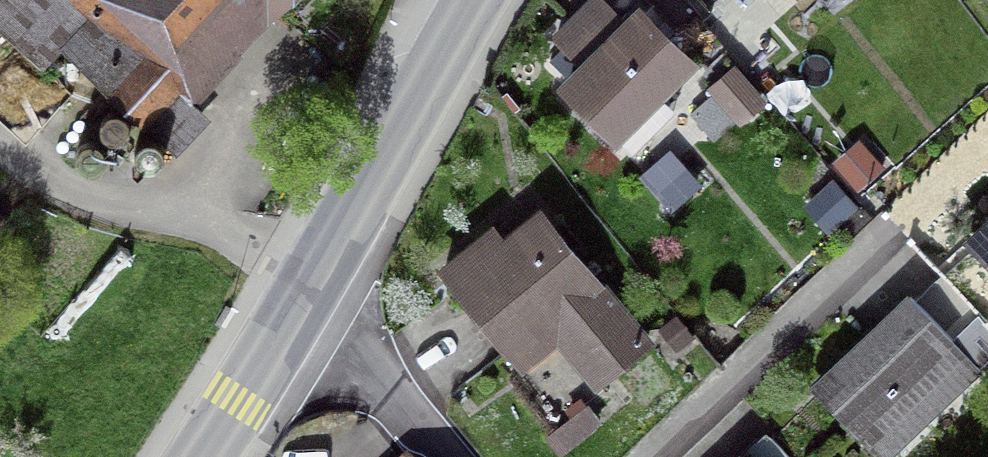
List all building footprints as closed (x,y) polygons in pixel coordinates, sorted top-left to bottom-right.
[(43,71),(62,52),(146,129),(183,88),(88,0),(0,0),(0,32),(43,71)] [(183,88),(195,100),(288,0),(88,0),(183,88)] [(555,85),(615,143),(697,59),(639,2),(625,17),(607,0),(587,0),(552,36),(578,61),(555,85)] [(767,99),(737,65),(713,86),(742,120),(767,99)] [(653,339),(540,200),(502,231),(492,219),(434,267),(521,373),(559,342),(595,386),(653,339)] [(12,219),(0,205),(0,229),(12,219)] [(968,238),(987,258),(987,218),(968,238)] [(811,379),(881,456),(882,456),(979,372),(908,293),(811,379)]
